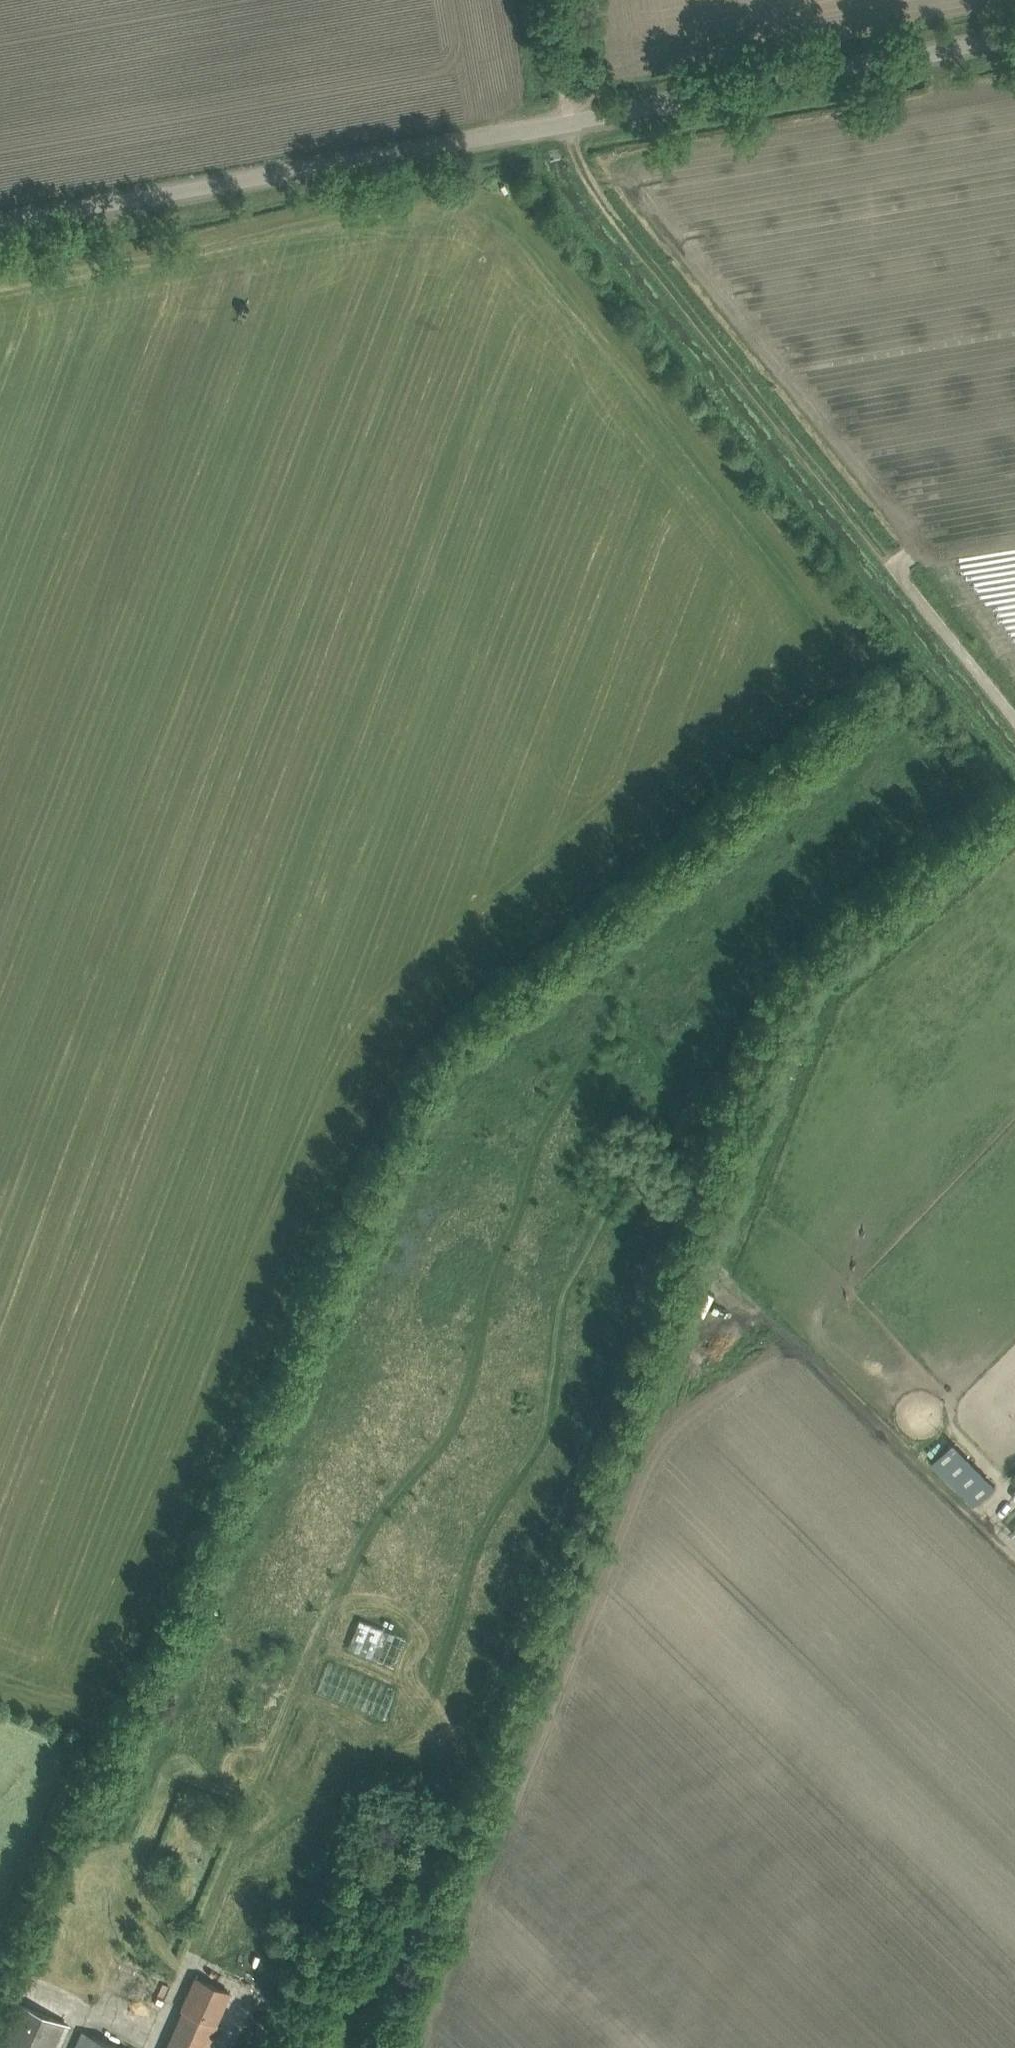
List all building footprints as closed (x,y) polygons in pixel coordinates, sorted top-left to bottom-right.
[(953,1442),(935,1459),(977,1502),(995,1485),(953,1442)] [(182,1930),(175,1917),(167,1921),(173,1934),(182,1930)] [(28,1953),(23,1960),(31,1965),(36,1958),(28,1953)] [(230,1992),(196,1977),(182,2008),(184,2010),(168,2047),(205,2047),(230,1992)] [(69,2023),(14,1999),(0,2031),(0,2047),(58,2047),(69,2023)] [(83,2029),(75,2047),(125,2047),(83,2029)]
